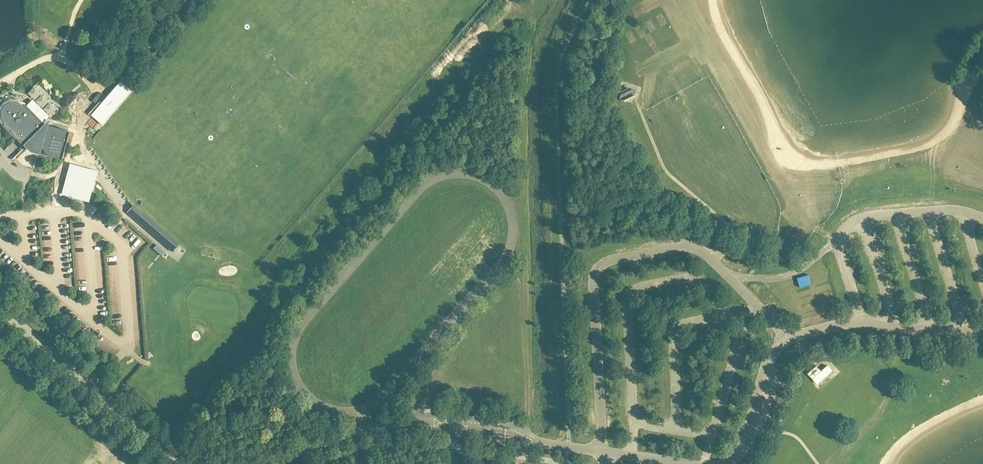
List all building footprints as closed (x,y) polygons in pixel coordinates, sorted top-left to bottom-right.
[(632,102),(636,90),(624,86),(623,86),(624,86),(619,98),(620,99),(620,98),(632,103),(632,102)] [(62,158),(69,131),(46,125),(25,104),(23,105),(18,101),(11,101),(5,105),(2,111),(1,117),(5,123),(3,125),(25,147),(27,145),(32,149),(38,151),(38,152),(62,158)] [(61,194),(89,202),(97,174),(76,168),(73,179),(66,177),(61,194)] [(179,244),(133,205),(127,212),(173,251),(179,244)] [(130,246),(135,241),(131,236),(126,241),(130,246)] [(963,244),(966,254),(973,251),(970,242),(963,244)] [(117,362),(124,355),(120,352),(114,359),(117,362)] [(817,387),(826,379),(821,374),(813,382),(817,387)]
